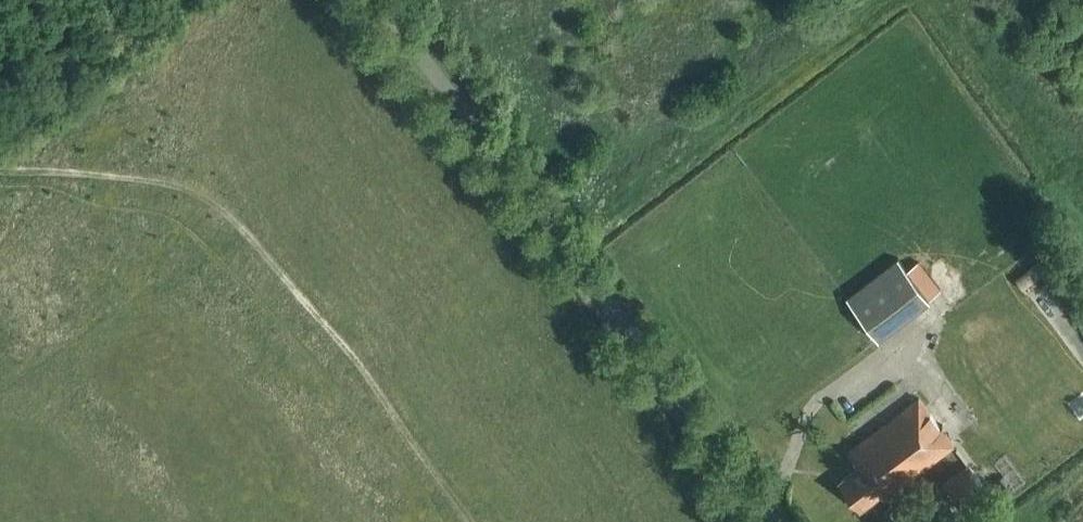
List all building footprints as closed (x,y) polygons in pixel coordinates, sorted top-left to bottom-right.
[(919,262),(908,270),(899,258),(847,297),(878,339),(942,291),(919,262)] [(799,395),(811,411),(820,405),(809,389),(799,395)] [(883,499),(954,445),(919,398),(847,451),(859,467),(839,482),(860,510),(880,495),(883,499)] [(986,490),(973,472),(969,466),(944,485),(961,508),(986,490)] [(890,506),(883,510),(890,520),(896,516),(890,506)]
